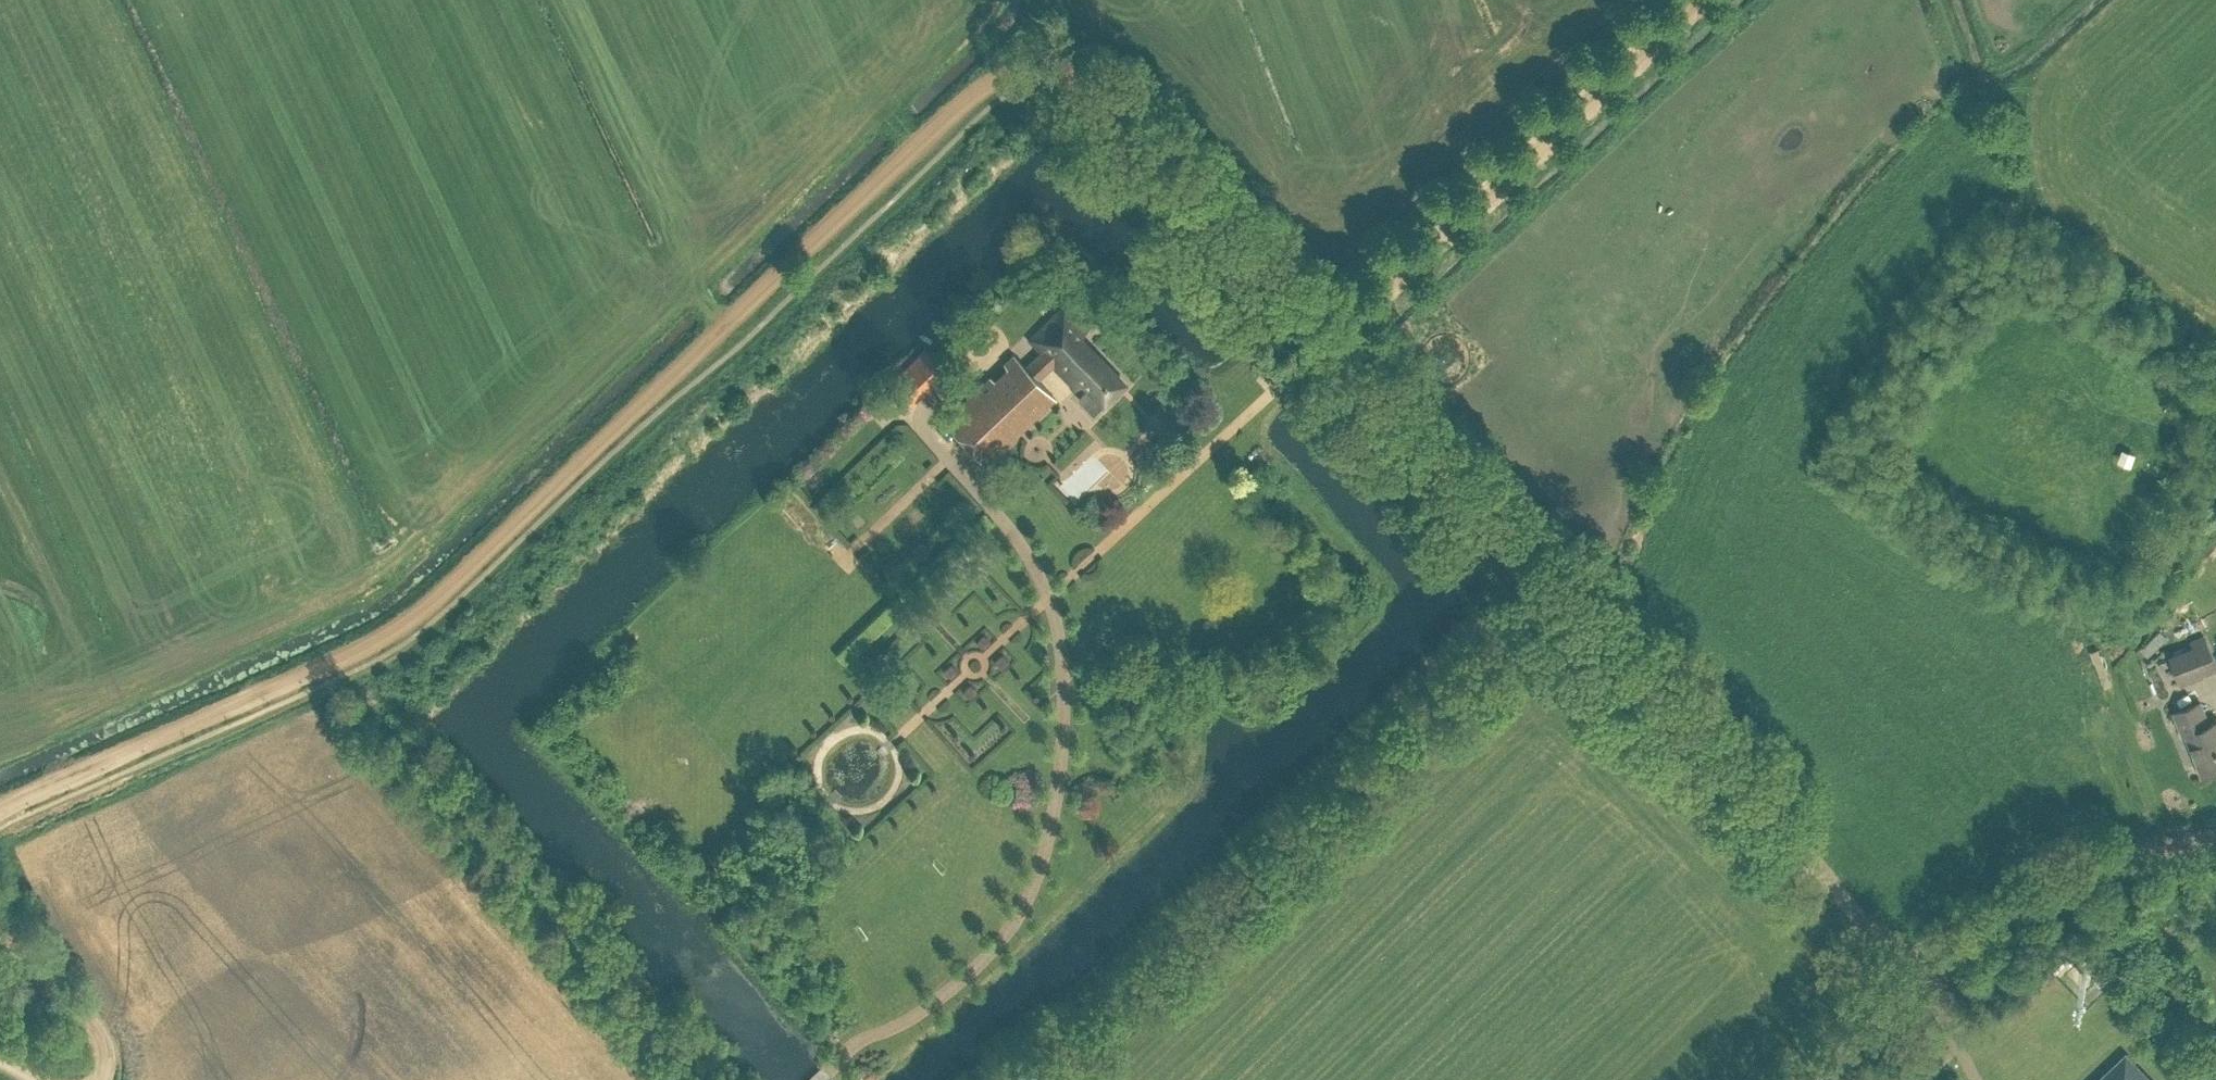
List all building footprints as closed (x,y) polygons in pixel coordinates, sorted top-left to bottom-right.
[(1040,350),(1054,364),(1077,387),(1081,383),(1085,388),(1077,395),(1095,414),(1126,383),(1080,335),(1087,328),(1065,305),(1030,339),(1040,350)] [(987,462),(1017,432),(1053,396),(1036,381),(1054,364),(1040,350),(1022,367),(1011,358),(974,394),(946,422),(987,462)] [(1145,413),(1167,437),(1181,424),(1159,400),(1145,413)] [(1023,478),(1034,496),(1071,475),(1060,456),(1023,478)] [(2096,475),(2101,462),(2087,457),(2082,470),(2096,475)] [(2160,628),(2152,636),(2160,644),(2168,636),(2160,628)] [(2182,682),(2206,673),(2206,672),(2215,668),(2215,659),(2207,634),(2192,639),(2194,645),(2171,654),(2182,682)] [(2201,701),(2176,710),(2175,711),(2183,733),(2186,732),(2202,774),(2215,768),(2215,721),(2210,723),(2201,701)] [(2128,1053),(2099,1079),(2153,1079),(2128,1053)]
